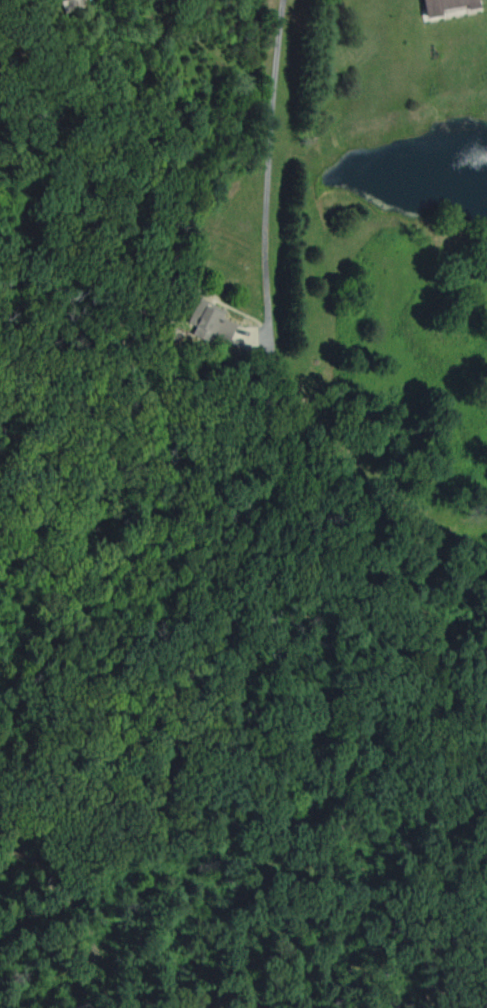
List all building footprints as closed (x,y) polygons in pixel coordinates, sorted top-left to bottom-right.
[(421,15),(474,6),(472,0),(419,0),(421,15)] [(235,322),(218,316),(222,308),(194,297),(185,321),(191,324),(188,334),(206,341),(209,333),(227,341),(235,322)]
